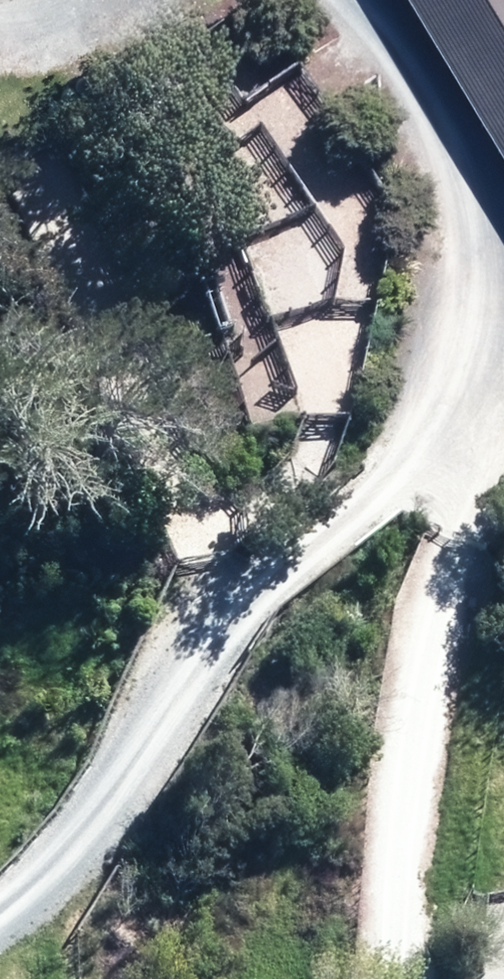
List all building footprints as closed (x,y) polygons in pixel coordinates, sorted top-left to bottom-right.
[(503,150),(503,0),(410,0),(503,150)]
